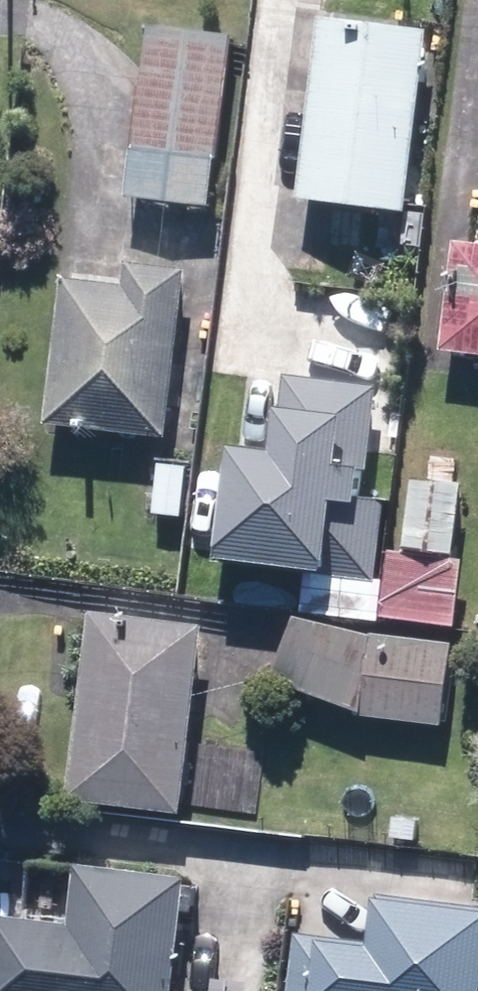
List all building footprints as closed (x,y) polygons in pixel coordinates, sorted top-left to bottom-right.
[(444,17),(326,7),(308,196),(427,207),(444,17)] [(233,35),(149,29),(138,192),(223,197),(233,35)] [(462,238),(451,352),(477,354),(477,240),(462,238)] [(193,265),(137,260),(136,277),(67,271),(54,418),(178,430),(193,265)] [(265,451),(224,445),(209,560),(373,581),(383,500),(362,497),(376,387),(283,375),(279,408),(270,407),(265,451)] [(414,547),(390,545),(384,614),(460,620),(471,477),(420,474),(414,547)] [(204,743),(217,621),(99,609),(80,789),(250,807),(256,749),(204,743)] [(307,612),(285,680),(370,712),(454,717),(459,639),(375,634),(307,612)] [(4,911),(0,970),(0,990),(185,990),(192,872),(82,865),(79,915),(4,911)] [(391,936),(305,931),(303,958),(336,960),(334,990),(477,990),(477,906),(393,901),(391,936)]
